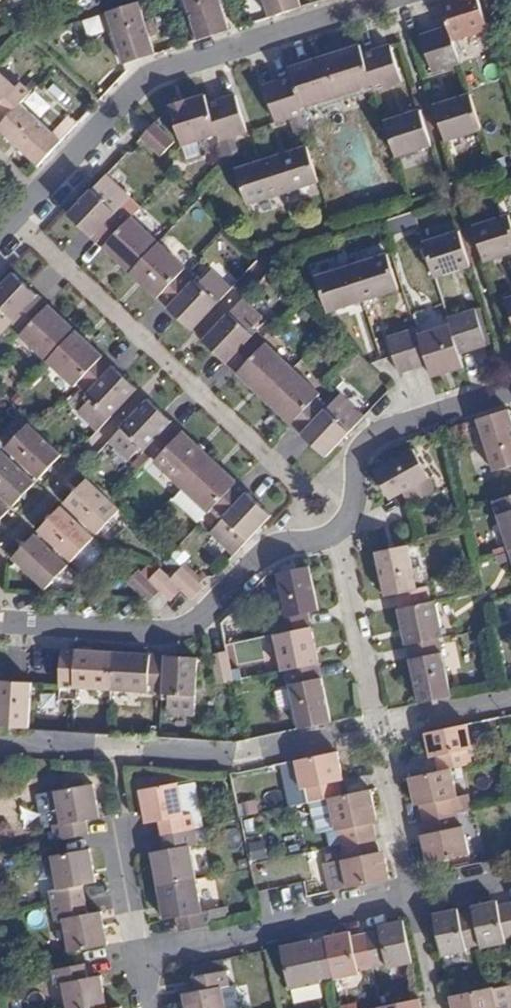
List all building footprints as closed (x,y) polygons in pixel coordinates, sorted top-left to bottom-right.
[(219,0),(184,0),(197,41),(229,30),(219,0)] [(301,7),(298,0),(264,0),(269,17),(301,7)] [(439,1),(448,26),(434,31),(446,67),(460,63),(453,40),(488,29),(486,23),(478,0),(443,0),(439,1)] [(138,2),(106,12),(123,64),(155,54),(138,2)] [(100,14),(83,21),(89,37),(106,31),(100,14)] [(446,67),(434,31),(422,35),(434,71),(446,67)] [(371,83),(373,90),(387,86),(375,49),(363,53),(360,45),(324,56),(336,94),(371,83)] [(400,81),(389,45),(375,49),(387,86),(400,81)] [(302,105),(336,94),(324,56),(288,67),(292,77),(278,81),(290,117),(297,115),(305,112),(302,105)] [(0,71),(0,116),(4,120),(21,103),(32,92),(21,81),(16,86),(0,71)] [(95,79),(86,86),(99,99),(107,90),(95,79)] [(290,117),(278,81),(263,86),(275,122),(290,117)] [(226,138),(232,136),(221,100),(208,104),(205,94),(186,100),(169,105),(181,144),(217,133),(220,140),(226,138)] [(470,94),(435,106),(446,140),(481,129),(470,94)] [(232,136),(247,131),(236,95),(221,100),(232,136)] [(4,120),(0,125),(0,129),(38,165),(61,141),(21,103),(4,120)] [(431,145),(420,110),(384,121),(395,156),(431,145)] [(304,137),(297,115),(290,117),(297,139),(304,137)] [(153,123),(140,138),(160,157),(173,142),(153,123)] [(282,192),(318,180),(306,145),(271,157),(282,192)] [(247,203),(282,192),(271,157),(236,168),(247,203)] [(68,214),(92,237),(118,210),(130,197),(106,174),(68,214)] [(92,237),(130,272),(159,242),(132,216),(128,220),(118,210),(92,237)] [(473,226),(474,228),(484,261),(510,253),(510,220),(509,215),(473,226)] [(459,230),(423,242),(434,277),(470,266),(459,230)] [(130,272),(167,307),(192,280),(186,274),(182,271),(186,267),(159,242),(130,272)] [(386,254),(352,265),(363,299),(398,288),(386,254)] [(363,299),(352,265),(316,277),(328,311),(363,299)] [(192,330),(231,288),(210,269),(202,278),(198,275),(192,280),(167,307),(192,330)] [(13,321),(38,295),(14,273),(0,287),(0,334),(13,321)] [(75,331),(38,295),(13,321),(24,332),(20,335),(47,360),(53,354),(75,331)] [(262,317),(243,299),(203,341),(227,363),(252,336),(257,331),(253,327),(262,317)] [(473,350),(485,346),(474,309),(461,313),(473,350)] [(447,318),(450,324),(459,354),(473,350),(461,313),(447,318)] [(450,324),(418,334),(428,364),(432,377),(463,367),(459,354),(450,324)] [(418,334),(416,328),(403,332),(414,368),(428,364),(418,334)] [(113,367),(75,331),(53,354),(47,360),(74,386),(77,383),(82,387),(88,393),(113,367)] [(414,368),(403,332),(388,337),(394,354),(400,373),(414,368)] [(252,336),(227,363),(265,398),(293,368),(267,344),(263,347),(258,342),(252,336)] [(79,413),(97,430),(137,390),(113,367),(88,393),(82,399),(87,404),(79,413)] [(293,368),(265,398),(303,434),(328,407),(318,398),(321,394),(293,368)] [(328,407),(303,434),(327,456),(364,416),(340,394),(328,407)] [(148,399),(109,441),(129,460),(137,451),(141,454),(146,448),(171,421),(148,399)] [(477,419),(494,471),(510,465),(510,419),(508,409),(477,419)] [(171,421),(146,448),(153,453),(158,459),(155,462),(181,487),(210,457),(171,421)] [(5,446),(33,473),(39,478),(61,454),(34,428),(28,423),(5,446)] [(404,492),(411,505),(437,491),(413,449),(379,469),(374,471),(390,500),(404,492)] [(7,500),(13,506),(35,482),(29,477),(2,451),(0,453),(0,493),(7,500)] [(248,492),(210,457),(181,487),(209,513),(212,510),(222,519),(248,492)] [(114,504),(87,478),(65,502),(71,508),(98,533),(120,509),(114,504)] [(272,514),(248,492),(222,519),(210,532),(234,555),(272,514)] [(510,550),(510,495),(494,500),(509,545),(510,550)] [(9,510),(3,504),(0,501),(0,519),(9,510)] [(95,538),(67,512),(61,507),(39,530),(45,535),(73,561),(95,538)] [(13,558),(19,564),(46,589),(68,565),(41,539),(35,534),(13,558)] [(396,594),(399,607),(431,601),(428,587),(418,589),(409,545),(377,552),(386,596),(396,594)] [(494,549),(496,554),(510,550),(509,545),(494,549)] [(510,550),(496,554),(499,563),(510,560),(510,564),(510,552),(510,550)] [(201,585),(181,566),(170,578),(182,589),(192,599),(203,587),(201,585)] [(279,633),(311,626),(308,613),(319,611),(310,566),(277,573),(287,618),(276,620),(279,633)] [(182,589),(170,578),(160,568),(149,580),(159,590),(171,600),(182,589)] [(149,601),(159,590),(149,580),(138,570),(127,581),(149,601)] [(399,607),(407,644),(439,638),(444,637),(436,600),(431,601),(399,607)] [(283,671),(286,670),(319,663),(311,626),(279,633),(275,634),(283,671)] [(407,644),(420,703),(452,697),(439,638),(407,644)] [(62,649),(60,684),(60,686),(111,689),(114,652),(62,649)] [(218,683),(233,680),(226,651),(211,654),(218,683)] [(165,655),(114,652),(111,689),(163,692),(165,655)] [(197,657),(165,655),(163,692),(162,701),(169,701),(168,715),(194,716),(197,657)] [(286,670),(298,729),(332,722),(319,663),(286,670)] [(29,727),(32,683),(0,681),(0,725),(29,727)] [(468,723),(426,732),(431,757),(436,756),(439,770),(452,767),(473,763),(470,748),(473,747),(468,723)] [(338,751),(296,760),(302,788),(307,787),(310,802),(330,798),(342,795),(339,780),(344,779),(338,751)] [(452,767),(439,770),(410,776),(416,805),(421,804),(424,819),(458,812),(455,797),(458,796),(452,767)] [(140,788),(144,809),(147,822),(160,820),(163,834),(196,828),(193,813),(185,815),(178,781),(140,788)] [(53,825),(56,840),(90,834),(87,819),(101,817),(94,783),(38,793),(44,826),(53,825)] [(342,795),(330,798),(337,829),(340,828),(343,843),(377,837),(373,821),(378,821),(372,789),(342,795)] [(455,797),(458,812),(473,808),(470,793),(458,796),(455,797)] [(458,812),(424,819),(427,833),(422,834),(427,863),(470,854),(464,826),(461,826),(458,812)] [(196,828),(163,834),(165,849),(152,852),(158,884),(197,877),(191,845),(199,844),(196,828)] [(252,861),(267,858),(262,835),(247,839),(252,861)] [(377,837),(343,843),(346,859),(344,859),(349,887),(391,879),(385,850),(380,852),(377,837)] [(51,889),(54,904),(86,898),(84,884),(96,882),(90,848),(59,854),(52,855),(57,888),(51,889)] [(326,863),(332,891),(349,887),(344,859),(326,863)] [(197,877),(158,884),(164,918),(178,916),(181,930),(214,924),(211,909),(203,910),(197,877)] [(64,918),(70,951),(73,951),(108,945),(102,910),(89,912),(86,898),(54,904),(56,919),(64,918)] [(482,948),(507,943),(506,939),(510,938),(510,901),(499,904),(498,900),(473,905),(474,910),(481,944),(482,948)] [(442,954),(443,957),(467,952),(466,948),(481,944),(474,910),(459,913),(458,908),(434,913),(442,954)] [(390,968),(414,963),(405,920),(380,925),(381,929),(367,932),(374,967),(389,964),(390,968)] [(327,939),(334,974),(335,979),(360,974),(359,970),(374,967),(367,932),(352,935),(351,931),(326,936),(327,939)] [(313,939),(280,946),(288,988),(322,981),(321,977),(334,974),(327,939),(314,942),(313,939)] [(102,974),(88,976),(85,962),(76,964),(53,968),(56,983),(64,981),(69,1007),(108,1007),(102,974)] [(194,975),(197,990),(184,992),(187,1007),(227,1007),(222,985),(230,984),(227,969),(194,975)] [(453,994),(453,996),(452,997),(454,1007),(498,1007),(494,985),(490,986),(453,994)] [(421,999),(421,998),(382,1006),(379,1006),(370,1007),(423,1007),(421,999)]
